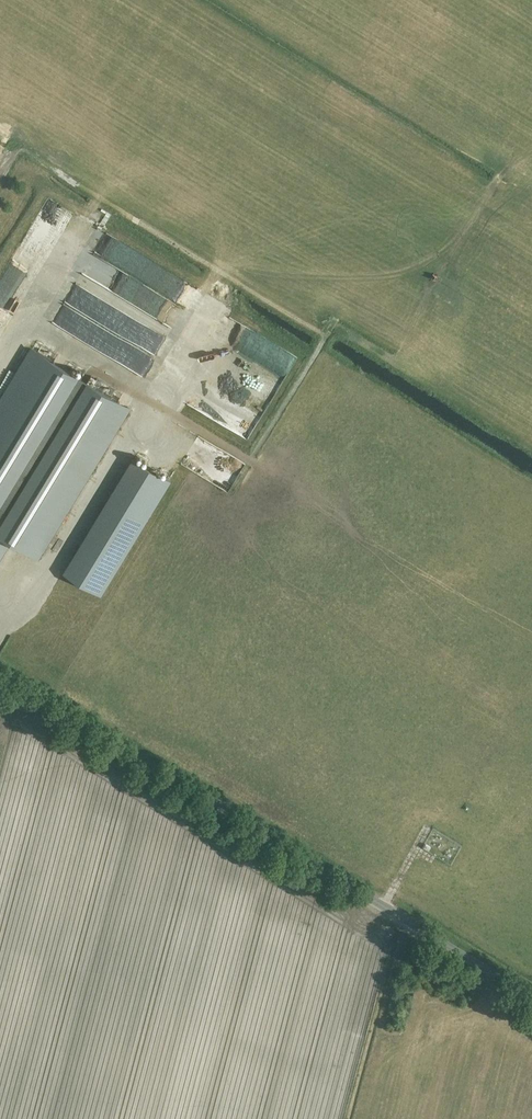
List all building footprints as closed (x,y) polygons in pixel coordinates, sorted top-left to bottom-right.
[(27,175),(21,187),(27,190),(33,178),(27,175)] [(11,276),(13,289),(26,287),(23,265),(8,268),(9,272),(0,273),(1,277),(11,276)] [(10,539),(37,555),(129,407),(34,348),(0,403),(0,555),(10,539)] [(169,483),(132,460),(63,573),(100,596),(169,483)] [(401,965),(403,972),(412,969),(409,962),(401,965)]
